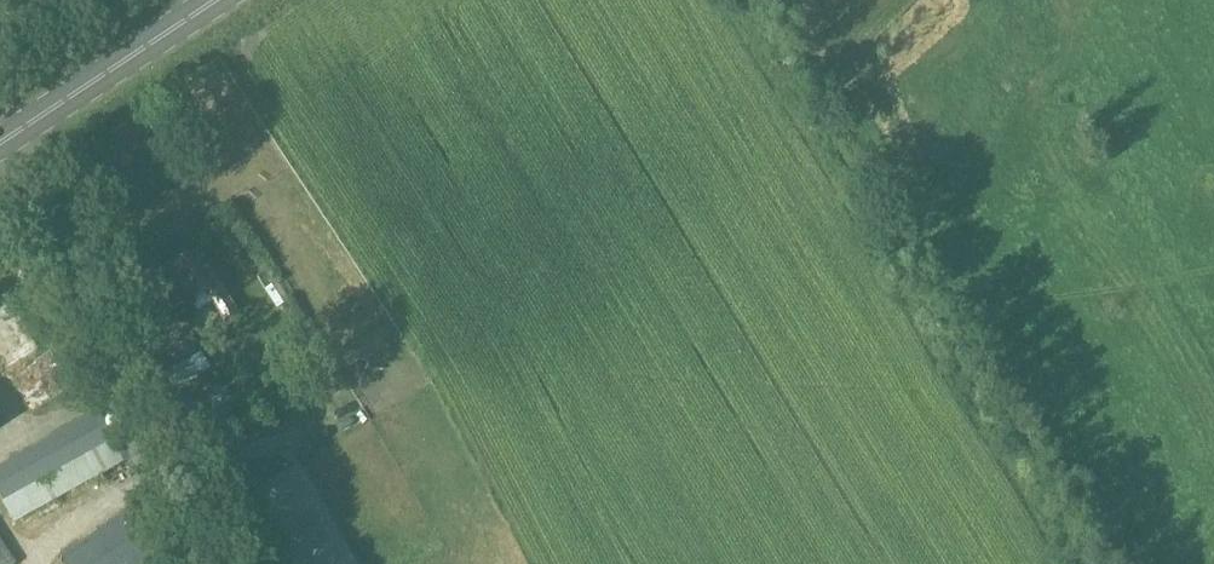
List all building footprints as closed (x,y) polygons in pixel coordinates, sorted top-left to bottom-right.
[(210,267),(205,270),(194,253),(168,269),(190,304),(207,293),(225,321),(239,312),(210,267)] [(41,351),(11,304),(0,310),(0,370),(3,375),(41,351)] [(188,327),(141,356),(171,404),(197,388),(187,372),(208,359),(188,327)] [(51,364),(11,379),(21,405),(61,389),(51,364)] [(125,462),(126,465),(133,461),(137,469),(154,460),(140,434),(116,447),(98,414),(0,468),(0,494),(16,522),(125,462)] [(161,555),(131,511),(62,556),(67,563),(146,563),(161,555)] [(0,538),(0,563),(17,563),(0,538)]
